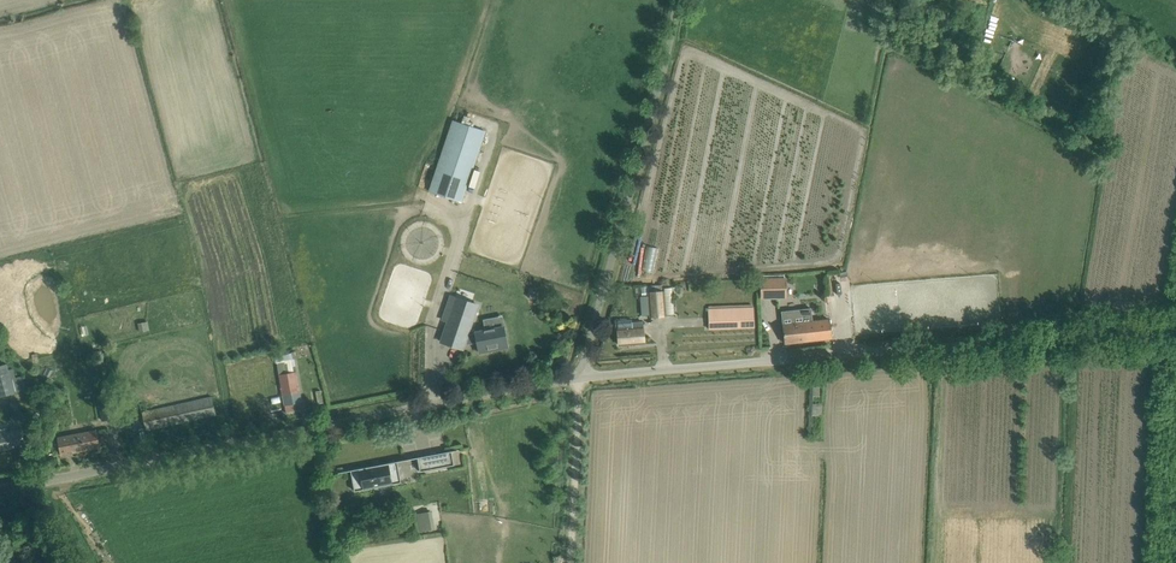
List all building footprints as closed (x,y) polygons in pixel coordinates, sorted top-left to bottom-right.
[(462,201),(486,130),(453,119),(429,190),(462,201)] [(786,277),(761,277),(762,298),(786,297),(786,277)] [(665,315),(663,283),(648,285),(651,316),(665,315)] [(443,319),(448,321),(441,341),(463,349),(464,345),(478,342),(480,352),(492,350),(491,347),(507,344),(504,327),(476,332),(476,333),(467,334),(473,318),(477,304),(450,296),(443,319)] [(711,328),(755,326),(754,306),(710,308),(711,328)] [(783,324),(784,331),(785,343),(832,338),(830,319),(783,324)] [(619,345),(644,342),(643,322),(632,323),(632,328),(618,329),(619,345)] [(27,390),(23,375),(16,377),(13,367),(9,368),(8,364),(0,366),(0,398),(27,390)] [(300,391),(296,372),(279,375),(283,394),(300,391)] [(302,401),(300,391),(283,394),(285,405),(302,401)] [(142,412),(143,418),(146,430),(216,414),(212,397),(142,412)] [(25,445),(21,428),(6,432),(5,428),(0,429),(0,450),(25,445)] [(96,430),(57,438),(61,455),(100,447),(96,430)] [(454,465),(452,451),(417,457),(420,471),(454,465)] [(375,465),(350,470),(351,471),(354,491),(401,482),(397,462),(397,461),(379,464),(375,465)] [(415,513),(418,532),(433,530),(431,511),(415,513)]
